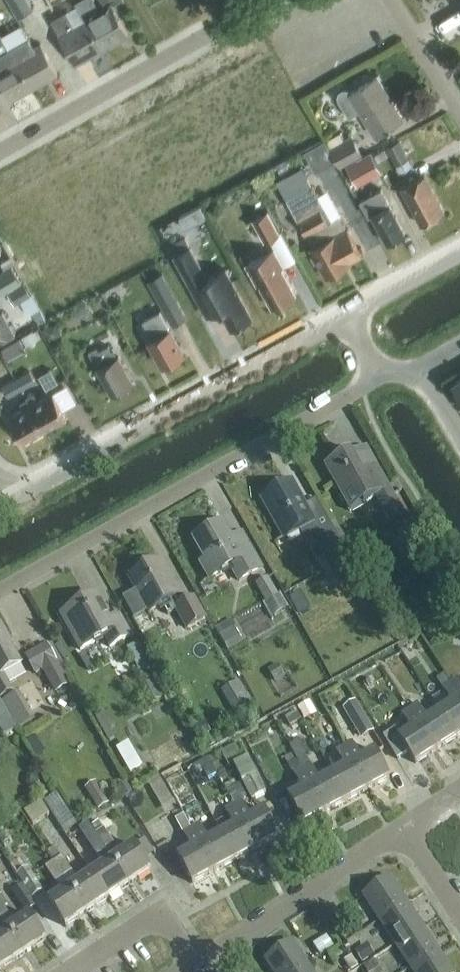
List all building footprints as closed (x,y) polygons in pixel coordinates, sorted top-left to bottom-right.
[(26,0),(7,0),(17,18),(32,10),(26,0)] [(85,21),(101,51),(127,36),(111,6),(100,12),(94,0),(81,0),(75,3),(85,21)] [(59,35),(75,65),(101,51),(85,21),(75,26),(67,12),(51,21),(59,35)] [(9,50),(31,90),(58,75),(41,45),(34,49),(29,39),(9,50)] [(5,104),(31,90),(9,50),(0,55),(0,95),(5,104)] [(339,97),(340,100),(350,116),(359,110),(376,137),(399,123),(386,102),(390,100),(376,77),(349,94),(347,91),(343,91),(340,93),(339,97)] [(352,137),(332,148),(330,149),(340,167),(362,155),(352,137)] [(399,141),(387,148),(396,165),(408,159),(399,141)] [(381,173),(370,154),(345,168),(356,187),(381,173)] [(277,182),(287,201),(306,237),(307,236),(313,248),(310,250),(312,254),(310,255),(315,263),(317,262),(325,278),(351,264),(350,262),(362,255),(347,229),(346,230),(339,217),(331,222),(323,207),(302,168),(277,182)] [(420,226),(444,213),(424,176),(400,189),(420,226)] [(371,215),(387,244),(405,234),(380,189),(359,201),(368,217),(371,215)] [(264,242),(279,234),(267,213),(253,221),(264,242)] [(217,306),(230,330),(252,318),(225,270),(205,281),(203,277),(207,275),(192,247),(176,256),(191,284),(195,282),(210,309),(217,306)] [(258,286),(259,285),(271,307),(295,294),(281,268),(283,267),(274,251),(246,266),(258,286)] [(11,265),(0,271),(0,296),(20,284),(22,283),(11,265)] [(160,304),(174,297),(162,275),(149,282),(160,304)] [(24,284),(7,293),(14,305),(31,296),(24,284)] [(3,343),(16,336),(3,312),(0,314),(0,339),(3,343)] [(163,367),(184,355),(161,312),(143,321),(153,339),(149,341),(163,367)] [(3,344),(6,352),(24,346),(21,337),(3,344)] [(111,395),(133,383),(119,357),(115,359),(108,347),(99,352),(97,347),(88,352),(111,395)] [(16,375),(8,360),(0,364),(0,384),(16,375)] [(32,372),(18,379),(23,390),(38,382),(32,372)] [(23,390),(18,379),(3,387),(9,397),(23,390)] [(44,431),(67,419),(53,393),(38,401),(35,395),(29,398),(32,405),(30,406),(44,431)] [(22,444),(44,431),(30,406),(29,406),(27,401),(21,404),(24,409),(7,418),(22,444)] [(367,481),(351,453),(325,467),(344,501),(358,493),(364,505),(376,498),(392,527),(406,519),(381,474),(367,481)] [(273,497),(263,502),(279,530),(283,537),(285,536),(286,536),(288,540),(306,529),(308,528),(309,529),(311,532),(311,533),(312,534),(313,536),(329,563),(331,565),(337,561),(337,562),(342,569),(353,563),(349,555),(331,525),(331,524),(327,526),(318,531),(318,530),(317,529),(315,526),(314,524),(312,521),(292,486),(273,497)] [(236,548),(223,525),(194,541),(206,563),(201,566),(210,581),(231,569),(239,582),(261,569),(246,542),(236,548)] [(411,533),(397,541),(408,562),(422,555),(411,533)] [(136,592),(122,599),(134,620),(147,612),(149,616),(167,606),(171,612),(176,610),(187,629),(205,620),(193,599),(180,606),(177,600),(179,599),(158,562),(128,578),(136,592)] [(268,577),(256,585),(258,590),(266,603),(279,595),(270,580),(268,577)] [(110,622),(96,597),(68,612),(79,633),(73,636),(81,651),(104,637),(110,648),(130,636),(119,617),(110,622)] [(215,629),(219,637),(234,629),(236,628),(231,619),(215,629)] [(1,625),(0,625),(0,698),(1,699),(13,693),(3,675),(22,665),(10,645),(12,644),(1,625)] [(234,629),(219,637),(228,651),(242,643),(236,633),(234,629)] [(138,642),(127,649),(142,676),(153,670),(138,642)] [(56,662),(47,645),(26,657),(35,674),(42,670),(53,691),(68,684),(56,662)] [(277,665),(268,671),(275,682),(284,677),(277,665)] [(457,679),(450,684),(459,700),(459,683),(457,679)] [(154,680),(141,688),(150,704),(163,697),(154,680)] [(439,712),(456,738),(459,736),(459,700),(450,684),(442,689),(451,704),(439,712)] [(1,704),(17,731),(35,721),(19,693),(1,704)] [(0,701),(0,742),(18,732),(17,731),(1,704),(0,701)] [(362,738),(373,731),(361,710),(357,702),(344,710),(348,716),(362,738)] [(417,705),(409,710),(436,751),(456,738),(439,712),(427,720),(417,705)] [(411,731),(399,739),(395,731),(383,739),(397,760),(408,753),(415,765),(436,751),(409,710),(401,715),(411,731)] [(213,738),(205,743),(208,749),(217,745),(213,738)] [(130,740),(118,746),(130,771),(142,765),(130,740)] [(344,748),(367,791),(389,779),(375,752),(361,759),(353,744),(344,748)] [(345,768),(331,775),(346,802),(367,791),(344,748),(337,752),(345,768)] [(305,756),(296,761),(302,771),(310,766),(305,756)] [(248,759),(234,766),(251,799),(265,792),(248,759)] [(288,798),(303,826),(325,814),(302,771),(296,761),(295,759),(288,763),(302,790),(288,798)] [(310,766),(302,771),(325,814),(346,802),(331,775),(319,782),(310,766)] [(28,775),(25,782),(29,789),(40,782),(33,772),(28,775)] [(97,805),(106,801),(97,781),(87,786),(97,805)] [(62,790),(47,795),(57,825),(72,820),(62,790)] [(257,850),(279,838),(264,811),(250,819),(242,803),(234,807),(257,850)] [(234,828),(221,834),(236,861),(257,850),(234,807),(225,812),(234,828)] [(199,826),(191,830),(214,873),(236,861),(221,834),(208,842),(199,826)] [(105,830),(96,836),(106,851),(108,850),(114,860),(113,861),(129,886),(151,872),(134,846),(121,855),(105,830)] [(178,857),(193,884),(214,873),(191,830),(183,835),(191,850),(178,857)] [(106,851),(96,836),(88,840),(99,856),(106,851)] [(105,866),(91,875),(108,900),(129,886),(113,861),(114,860),(108,850),(106,851),(99,856),(105,866)] [(108,900),(91,875),(80,882),(63,857),(55,863),(54,863),(70,889),(87,914),(108,900)] [(46,868),(63,893),(49,903),(66,928),(87,914),(54,863),(46,868)] [(17,876),(16,876),(18,879),(23,886),(32,900),(43,893),(27,869),(17,876)] [(407,904),(390,879),(363,897),(379,922),(407,904)] [(23,886),(12,893),(21,908),(25,915),(36,908),(32,901),(32,900),(23,886)] [(0,899),(0,919),(1,921),(10,915),(0,899)] [(423,928),(407,904),(379,922),(395,946),(423,928)] [(10,915),(1,921),(7,930),(24,955),(46,941),(29,916),(16,924),(10,915)] [(3,969),(24,955),(7,930),(1,921),(0,922),(0,965),(3,969)] [(438,952),(423,928),(395,946),(411,970),(438,952)] [(326,937),(313,946),(320,957),(333,948),(326,937)] [(292,944),(264,962),(271,971),(303,971),(308,969),(292,944)] [(364,948),(356,953),(363,964),(371,959),(364,948)] [(438,952),(411,970),(412,971),(452,971),(438,952)] [(345,962),(351,971),(353,971),(360,967),(353,957),(345,962)] [(364,969),(367,971),(375,971),(379,969),(374,962),(364,969)]
